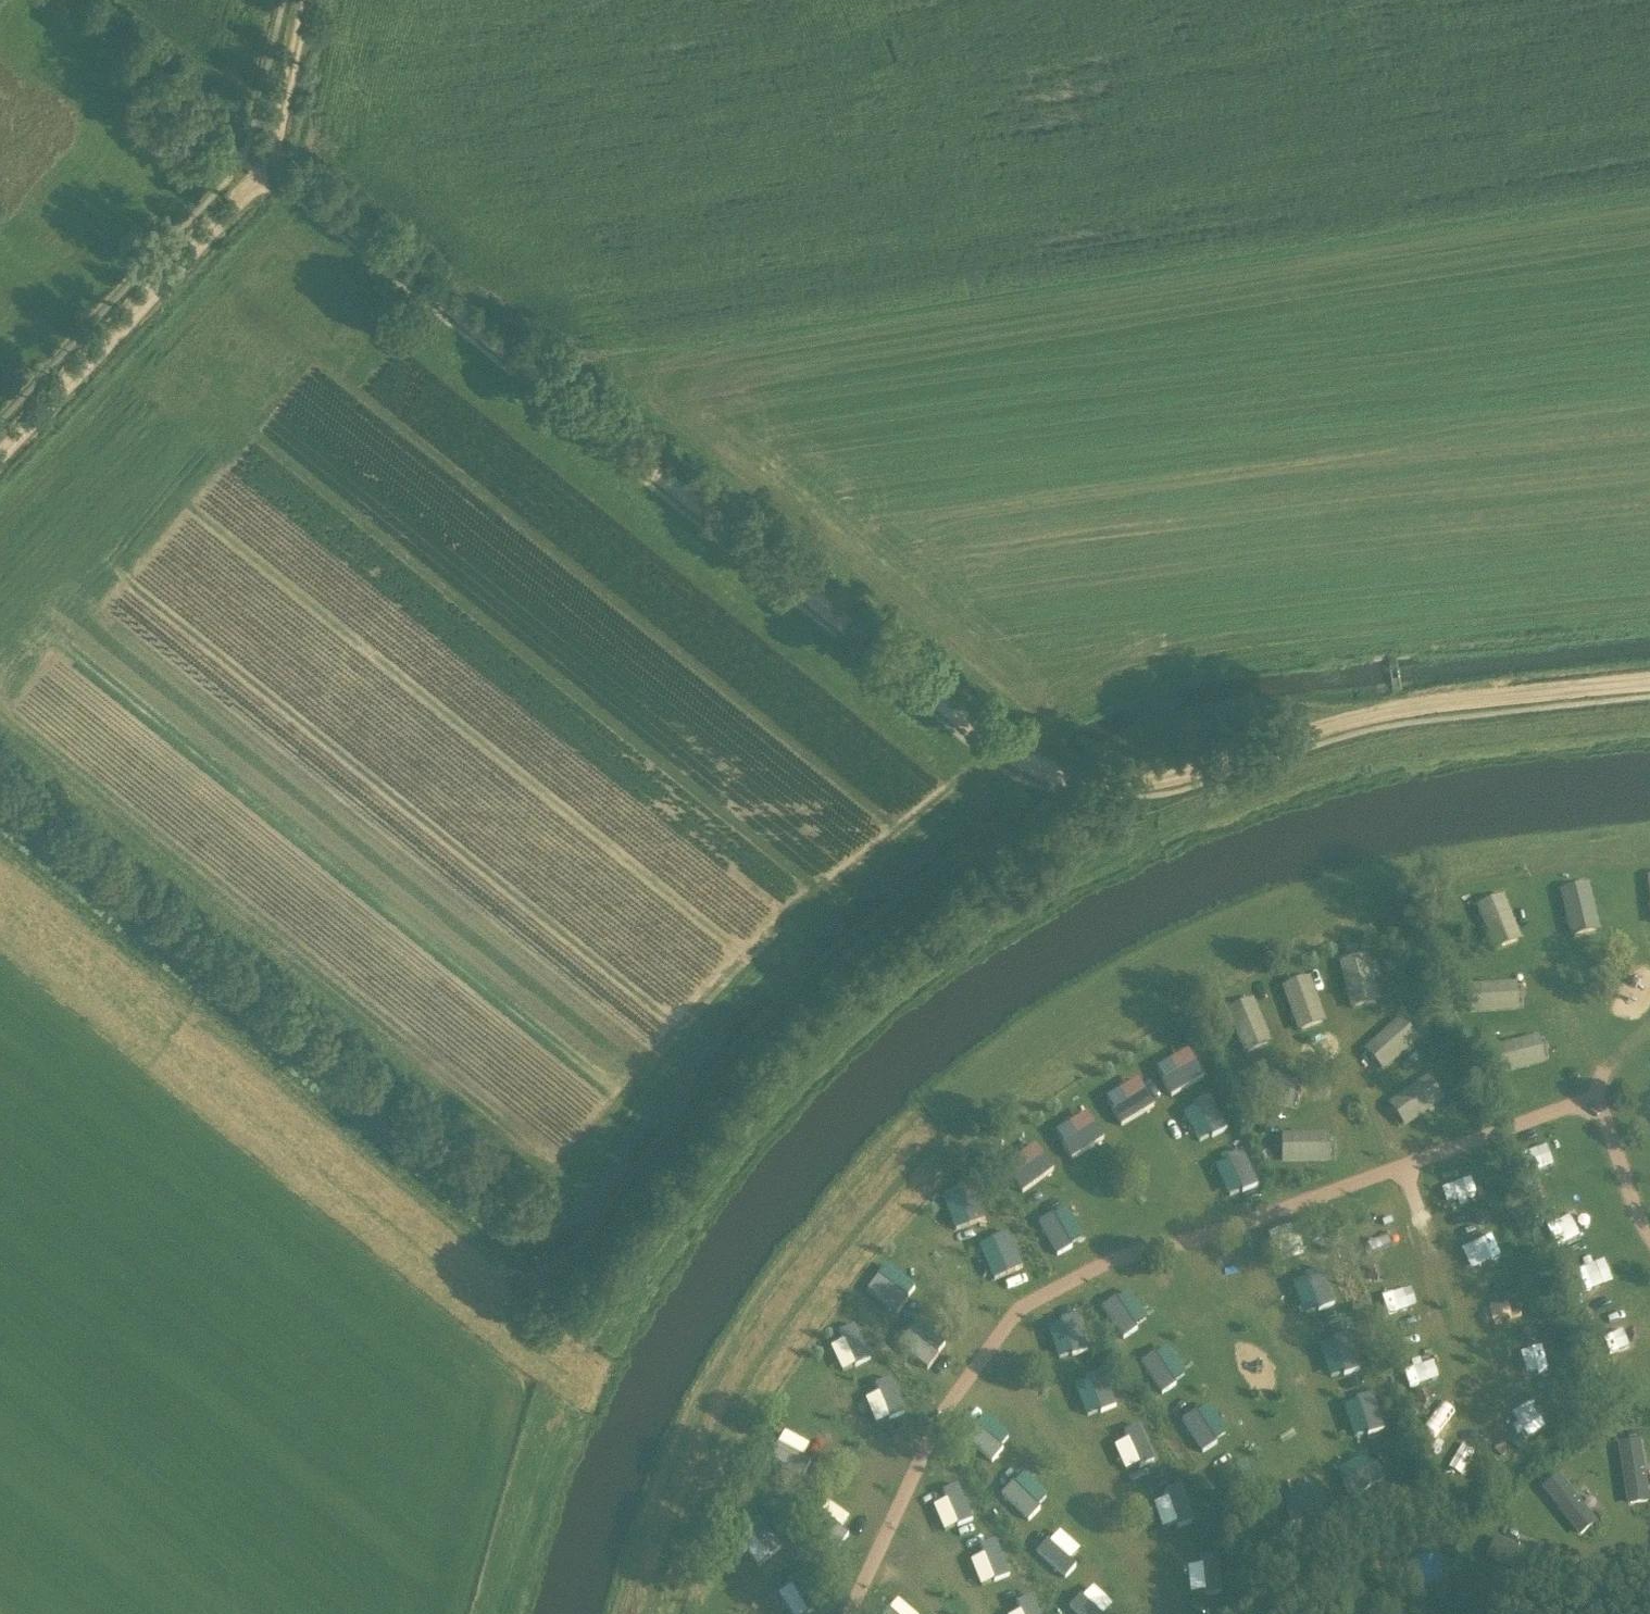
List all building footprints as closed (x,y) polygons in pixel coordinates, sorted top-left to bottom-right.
[(1569,935),(1597,933),(1594,885),(1565,887),(1569,935)] [(1495,951),(1523,939),(1505,895),(1477,906),(1495,951)] [(1342,960),(1350,1008),(1379,1004),(1372,955),(1342,960)] [(1283,986),(1299,1032),(1327,1023),(1312,976),(1283,986)] [(1521,1010),(1520,981),(1470,983),(1471,1012),(1521,1010)] [(1255,998),(1228,1010),(1247,1055),(1274,1043),(1255,998)] [(1384,1072),(1421,1039),(1401,1017),(1364,1050),(1384,1072)] [(1499,1076),(1548,1063),(1540,1035),(1491,1047),(1499,1076)] [(1172,1096),(1206,1078),(1190,1050),(1157,1068),(1172,1096)] [(1249,1107),(1295,1108),(1296,1075),(1250,1074),(1249,1107)] [(1388,1103),(1405,1128),(1447,1100),(1429,1075),(1388,1103)] [(1107,1098),(1123,1126),(1156,1106),(1140,1079),(1107,1098)] [(1183,1112),(1200,1143),(1228,1128),(1211,1097),(1183,1112)] [(1057,1131),(1072,1159),(1106,1140),(1090,1112),(1057,1131)] [(1282,1133),(1283,1163),(1332,1162),(1332,1132),(1282,1133)] [(1024,1193),(1056,1170),(1037,1144),(1006,1167),(1024,1193)] [(957,1190),(944,1195),(956,1229),(970,1224),(957,1190)] [(1041,1221),(1058,1253),(1086,1239),(1069,1206),(1041,1221)] [(979,1244),(995,1279),(1025,1266),(1010,1231),(979,1244)] [(868,1288),(898,1312),(918,1286),(888,1262),(868,1288)] [(1310,1275),(1319,1310),(1336,1306),(1326,1271),(1310,1275)] [(1599,1272),(1582,1279),(1589,1296),(1606,1289),(1599,1272)] [(1306,1279),(1294,1285),(1307,1315),(1319,1310),(1306,1279)] [(1514,1288),(1504,1294),(1522,1325),(1532,1319),(1514,1288)] [(1104,1304),(1122,1336),(1150,1321),(1132,1289),(1104,1304)] [(1049,1322),(1058,1358),(1089,1350),(1080,1315),(1049,1322)] [(919,1319),(899,1344),(927,1366),(947,1341),(919,1319)] [(858,1326),(829,1339),(843,1371),(872,1358),(858,1326)] [(1353,1336),(1322,1342),(1330,1378),(1361,1372),(1353,1336)] [(1169,1344),(1143,1362),(1163,1392),(1189,1374),(1169,1344)] [(1106,1373),(1077,1381),(1087,1415),(1116,1406),(1106,1373)] [(879,1394),(869,1396),(875,1422),(904,1416),(895,1377),(876,1381),(879,1394)] [(1344,1403),(1355,1438),(1385,1429),(1375,1394),(1344,1403)] [(1211,1402),(1184,1419),(1204,1450),(1231,1433),(1211,1402)] [(967,1438),(992,1460),(1013,1436),(989,1414),(967,1438)] [(1113,1440),(1128,1472),(1157,1459),(1143,1427),(1113,1440)] [(805,1478),(814,1463),(804,1457),(811,1445),(786,1430),(771,1458),(805,1478)] [(1649,1503),(1649,1463),(1647,1464),(1646,1443),(1623,1445),(1627,1505),(1649,1503)] [(1372,1454),(1339,1468),(1351,1497),(1384,1483),(1372,1454)] [(1029,1518),(1051,1495),(1025,1471),(1003,1494),(1029,1518)] [(1563,1471),(1542,1489),(1582,1537),(1603,1519),(1563,1471)] [(1318,1482),(1284,1494),(1294,1524),(1329,1512),(1318,1482)] [(1156,1502),(1164,1530),(1195,1521),(1183,1484),(1167,1489),(1170,1498),(1156,1502)] [(931,1499),(946,1531),(975,1518),(960,1486),(931,1499)] [(830,1503),(823,1513),(843,1527),(850,1517),(830,1503)] [(819,1532),(838,1544),(846,1531),(827,1519),(819,1532)] [(1060,1529),(1039,1553),(1065,1575),(1086,1551),(1060,1529)] [(981,1544),(985,1554),(972,1558),(982,1585),(1011,1575),(999,1538),(981,1544)] [(1221,1555),(1203,1556),(1203,1566),(1190,1566),(1191,1594),(1222,1593),(1221,1555)] [(1104,1613),(1114,1604),(1094,1583),(1072,1606),(1080,1613),(1104,1613)] [(1021,1611),(1011,1613),(1042,1613),(1036,1595),(1018,1600),(1021,1611)] [(898,1613),(918,1613),(900,1599),(891,1608),(898,1613)]
